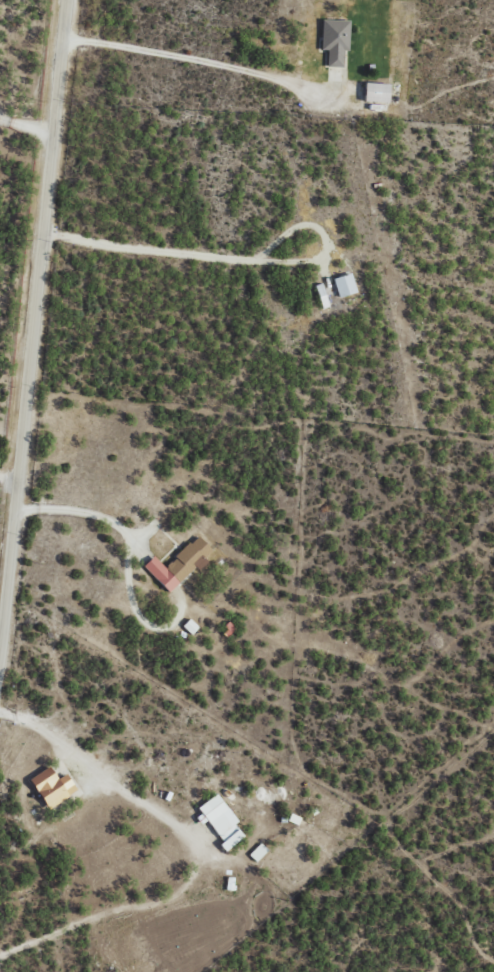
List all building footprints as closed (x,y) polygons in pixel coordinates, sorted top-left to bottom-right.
[(344,67),(344,50),(350,50),(351,20),(323,20),(322,50),(328,50),(328,66),(344,67)] [(366,103),(390,104),(391,84),(366,83),(366,103)] [(335,277),(338,297),(357,293),(353,274),(335,277)] [(323,309),(330,307),(323,283),(316,285),(323,309)] [(144,567),(172,594),(206,558),(213,550),(197,535),(167,568),(154,556),(144,567)] [(183,626),(192,635),(199,627),(190,619),(183,626)] [(30,780),(50,809),(78,791),(67,774),(59,779),(50,766),(30,780)] [(198,809),(228,850),(245,837),(236,824),(239,822),(218,794),(198,809)] [(269,851),(261,843),(250,855),(258,863),(269,851)]
